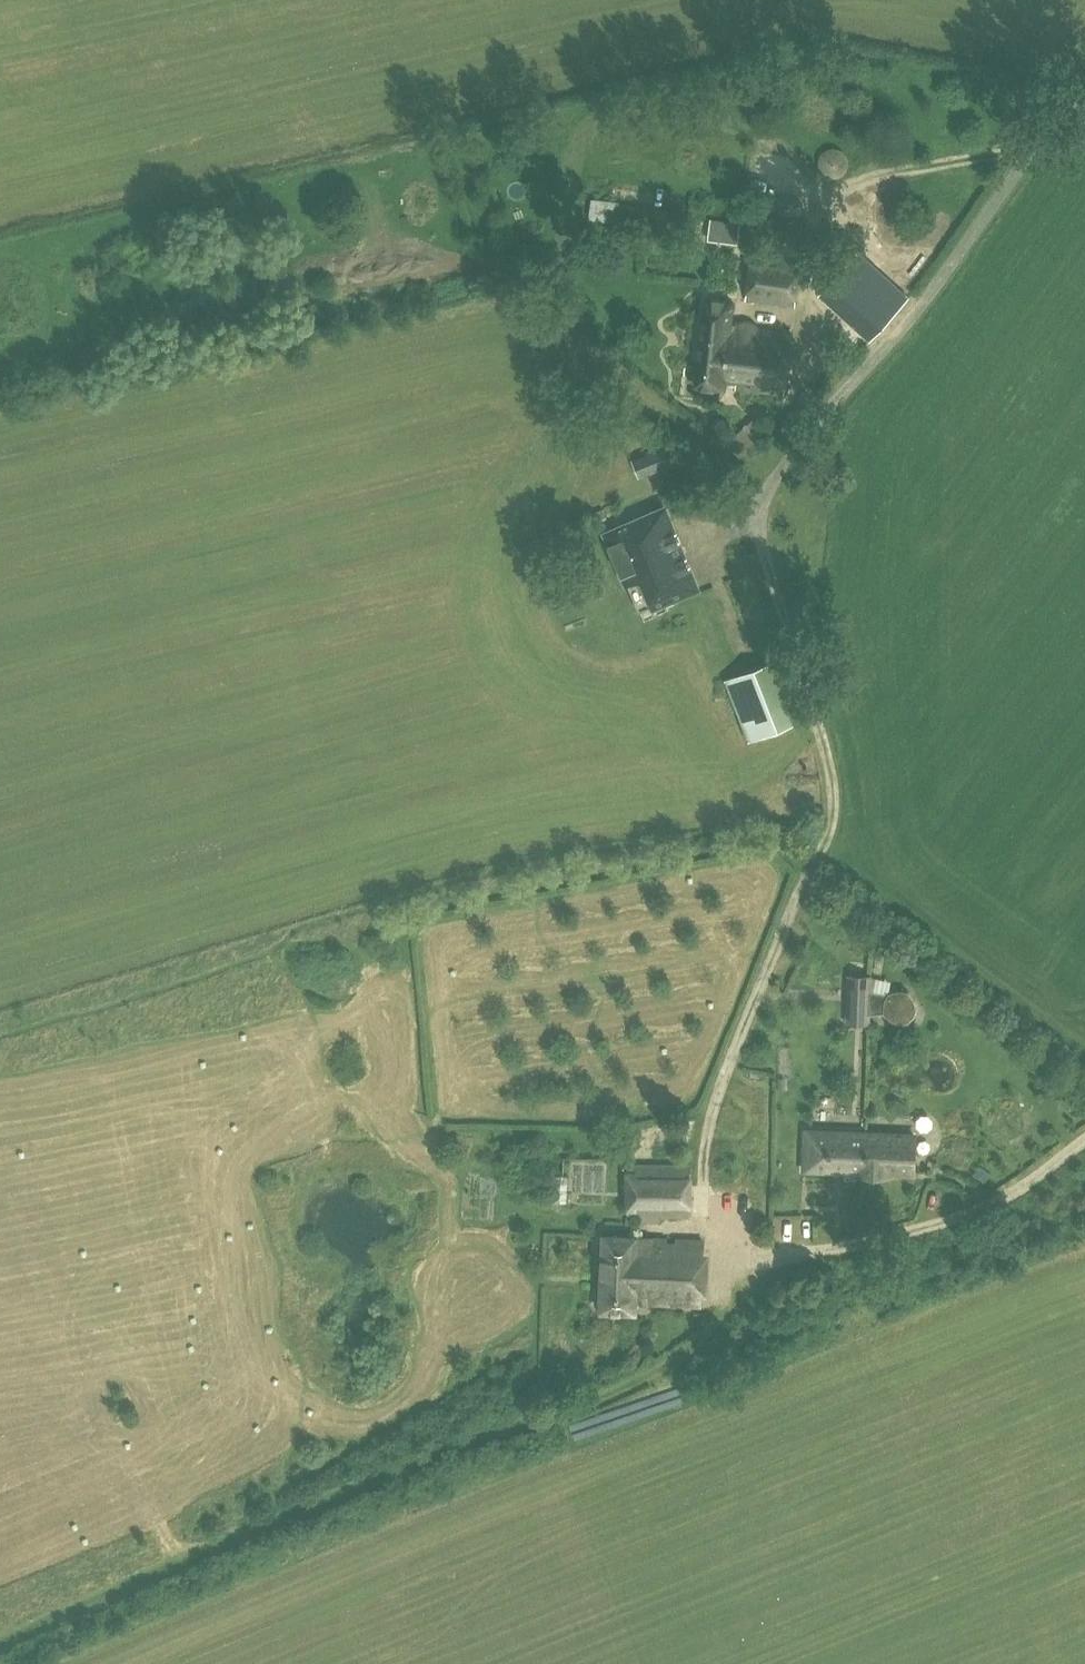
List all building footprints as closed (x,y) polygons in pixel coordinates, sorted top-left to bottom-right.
[(590,232),(618,235),(619,228),(672,234),(675,210),(594,201),(590,232)] [(709,238),(738,242),(741,223),(712,219),(709,238)] [(746,300),(796,307),(803,258),(752,252),(746,300)] [(859,252),(820,295),(869,340),(909,298),(859,252)] [(750,270),(750,257),(732,257),(732,269),(750,270)] [(725,386),(785,393),(793,334),(730,326),(734,301),(709,298),(698,385),(725,388),(725,386)] [(726,442),(741,459),(770,433),(757,416),(726,442)] [(633,459),(641,477),(679,462),(671,443),(633,459)] [(608,533),(642,612),(664,602),(699,588),(665,509),(608,533)] [(725,678),(749,741),(795,723),(771,660),(725,678)] [(871,1024),(871,1014),(872,997),(872,990),(873,975),(848,974),(846,1023),(871,1024)] [(871,1014),(885,1015),(887,1016),(894,1022),(903,1023),(911,1019),(916,1012),(917,1003),(914,995),(907,990),(898,989),(890,992),(888,993),(872,990),(872,997),(871,1014)] [(1067,1085),(1078,1096),(1084,1089),(1084,1083),(1077,1075),(1067,1085)] [(865,1168),(865,1133),(810,1130),(809,1168),(865,1170),(865,1168)] [(916,1135),(865,1133),(865,1168),(892,1169),(892,1171),(914,1172),(916,1135)] [(576,1166),(581,1204),(617,1198),(612,1161),(576,1166)] [(628,1170),(628,1217),(692,1216),(692,1170),(628,1170)] [(816,1206),(845,1206),(845,1175),(816,1175),(816,1206)] [(601,1310),(636,1311),(637,1300),(703,1303),(704,1295),(709,1295),(711,1252),(705,1252),(706,1238),(604,1235),(601,1310)]
